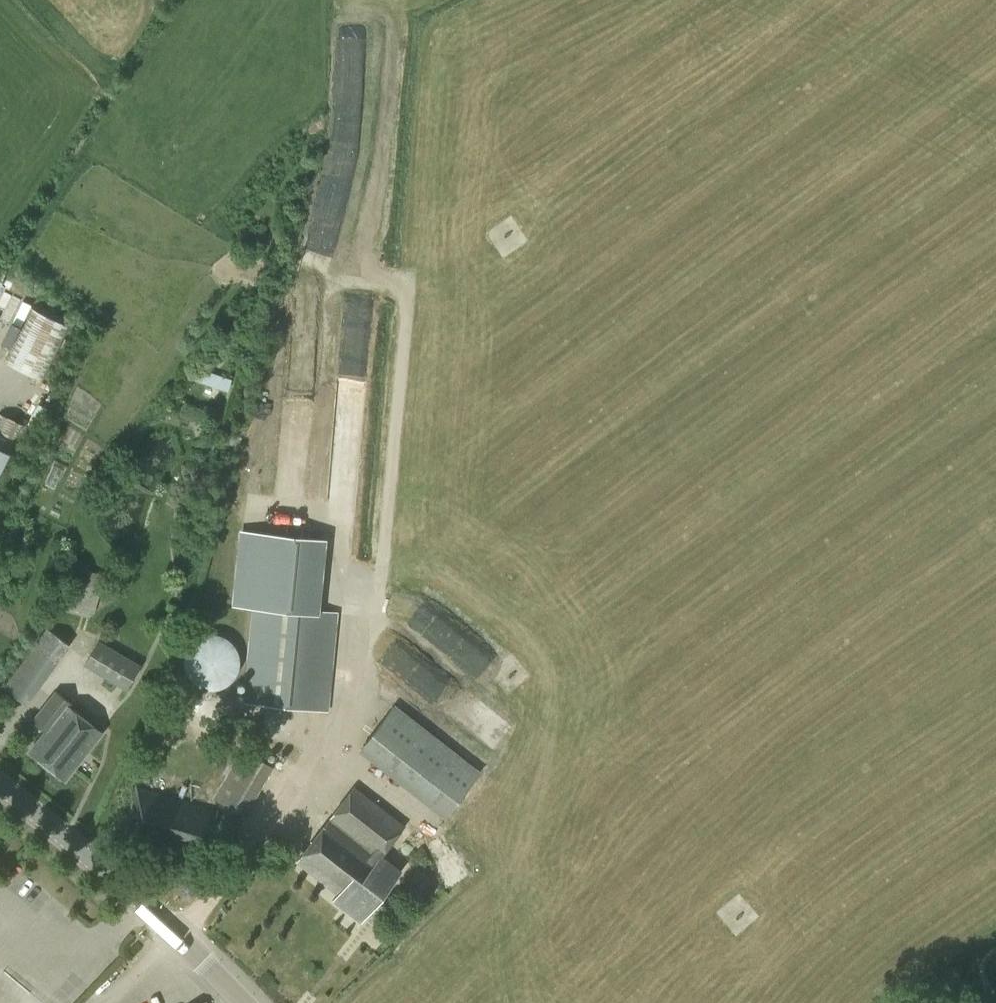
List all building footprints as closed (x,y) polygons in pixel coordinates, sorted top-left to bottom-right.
[(6,360),(47,378),(71,322),(31,304),(6,360)] [(228,390),(232,379),(205,370),(201,382),(228,390)] [(10,452),(0,447),(0,472),(10,452)] [(323,540),(242,532),(234,603),(253,605),(242,703),(328,711),(338,614),(315,611),(323,540)] [(93,615),(105,575),(89,570),(86,579),(76,576),(67,607),(93,615)] [(176,637),(182,622),(171,617),(164,632),(176,637)] [(27,703),(70,645),(47,628),(4,686),(27,703)] [(217,633),(212,633),(208,633),(203,634),(198,636),(194,639),(191,642),(188,646),(186,650),(184,655),(183,659),(184,664),(184,669),(186,673),(189,678),(192,681),(196,684),(200,687),(204,688),(209,689),(214,689),(219,689),(223,687),(227,685),(231,682),(234,678),(237,674),(239,670),(240,665),(240,660),(240,656),(238,651),(236,647),(233,643),(230,639),(226,637),(222,635),(217,633)] [(126,689),(141,664),(98,639),(83,664),(126,689)] [(66,778),(102,732),(66,704),(69,701),(56,690),(33,720),(45,729),(30,750),(66,778)] [(445,817),(481,771),(395,704),(359,750),(445,817)] [(245,816),(273,767),(242,748),(213,797),(245,816)] [(205,860),(218,808),(136,785),(122,835),(205,860)] [(361,921),(401,870),(382,855),(405,825),(357,787),(297,861),(337,894),(333,899),(361,921)]
